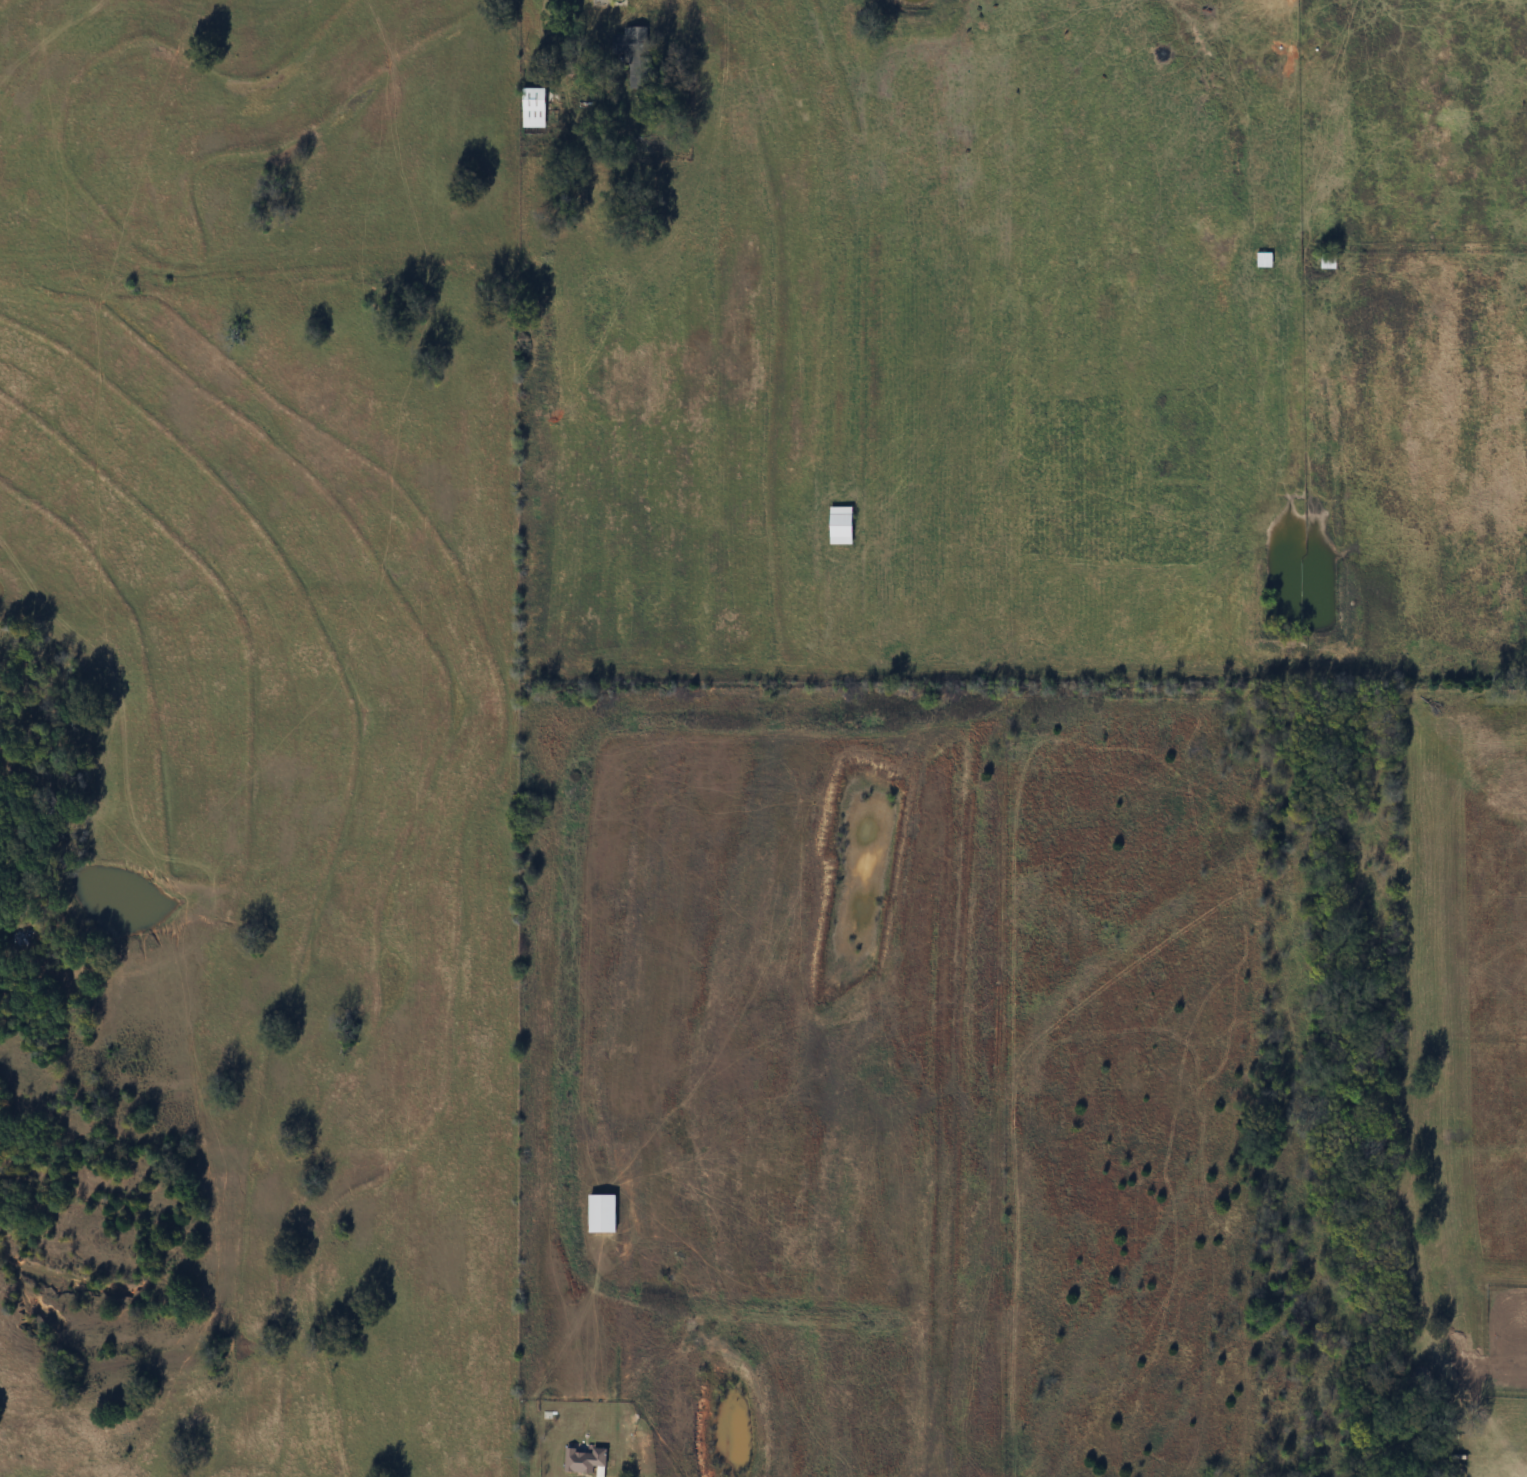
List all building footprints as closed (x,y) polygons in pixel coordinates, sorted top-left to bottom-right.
[(647,26),(624,28),(624,34),(612,35),(613,56),(631,55),(633,88),(645,87),(644,61),(648,60),(647,26)] [(546,127),(546,87),(523,87),(523,127),(546,127)] [(1273,253),(1257,253),(1257,268),(1273,268),(1273,253)] [(1322,269),(1336,269),(1336,253),(1321,253),(1322,269)] [(830,507),(830,544),(853,544),(853,507),(830,507)] [(594,1474),(594,1466),(606,1467),(607,1450),(593,1449),(593,1451),(566,1449),(565,1472),(594,1474)]
